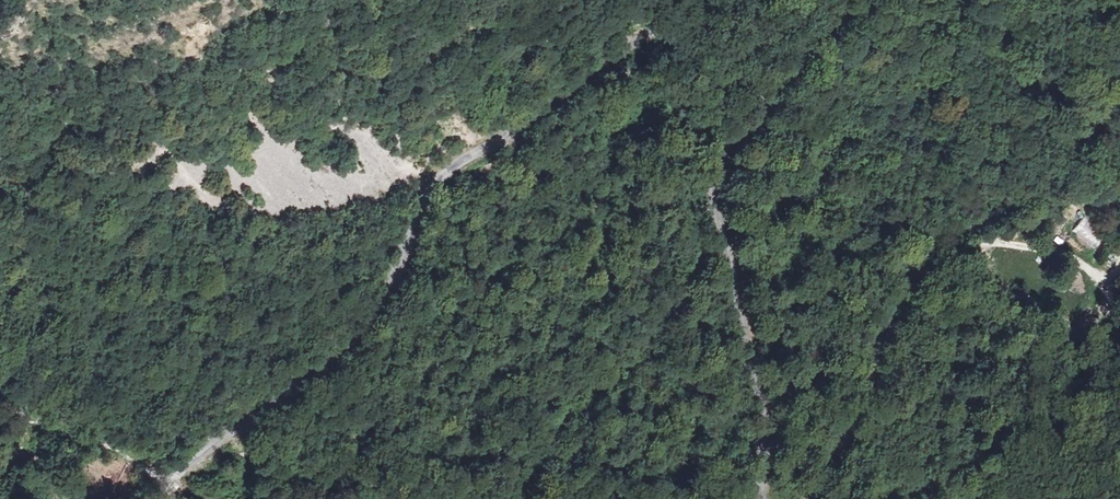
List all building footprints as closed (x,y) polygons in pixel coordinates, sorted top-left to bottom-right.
[(1072,231),(1093,248),(1105,234),(1084,216),(1072,231)]
